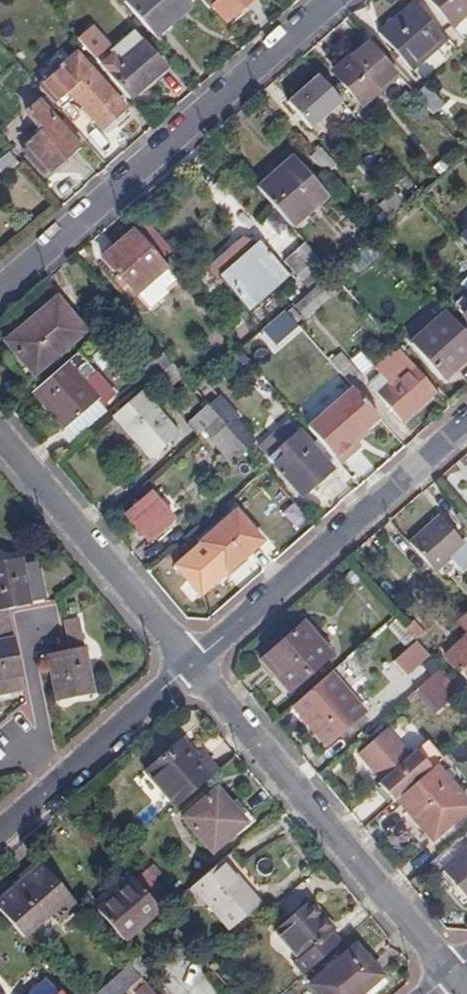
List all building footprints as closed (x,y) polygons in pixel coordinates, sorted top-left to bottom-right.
[(152,35),(187,4),(184,0),(122,0),(152,35)] [(209,8),(212,4),(226,21),(250,0),(202,0),(209,8)] [(415,0),(414,0),(380,30),(413,67),(448,37),(415,0)] [(453,26),(466,14),(466,0),(430,0),(453,26)] [(93,28),(80,40),(101,64),(114,52),(93,28)] [(114,52),(101,64),(132,99),(167,70),(135,34),(114,52)] [(400,74),(368,37),(350,53),(355,59),(335,75),(363,106),(400,74)] [(78,53),(39,87),(53,103),(69,90),(108,133),(120,123),(115,118),(126,108),(78,53)] [(342,101),(319,75),(283,106),(306,131),(342,101)] [(428,82),(416,92),(434,113),(444,103),(428,82)] [(76,146),(39,102),(27,112),(39,127),(24,142),(49,170),(76,146)] [(323,142),(309,155),(325,173),(339,160),(323,142)] [(3,180),(19,167),(8,154),(0,160),(0,176),(3,180)] [(434,164),(441,172),(451,163),(443,155),(434,164)] [(294,158),(259,189),(291,225),(325,194),(294,158)] [(180,280),(136,230),(103,259),(137,298),(142,294),(155,309),(173,294),(169,290),(180,280)] [(222,281),(247,309),(288,274),(260,243),(243,232),(205,266),(219,283),(222,281)] [(378,254),(365,239),(347,255),(360,270),(378,254)] [(309,287),(330,270),(304,240),(283,258),(309,287)] [(329,295),(318,284),(294,305),(305,316),(329,295)] [(85,327),(56,295),(0,345),(0,348),(27,379),(85,327)] [(286,308),(281,312),(290,323),(295,319),(286,308)] [(281,312),(256,334),(266,345),(290,323),(281,312)] [(447,312),(410,343),(442,378),(466,356),(466,334),(447,312)] [(436,389),(398,346),(373,366),(379,373),(368,383),(399,420),(436,389)] [(67,359),(34,388),(67,425),(100,398),(104,403),(116,393),(96,372),(78,350),(67,359)] [(341,350),(331,359),(354,384),(364,376),(341,350)] [(174,364),(164,353),(141,371),(151,383),(174,364)] [(185,377),(174,364),(161,375),(172,388),(185,377)] [(308,425),(340,461),(361,443),(357,438),(368,429),(366,426),(380,414),(353,384),(308,425)] [(144,390),(114,414),(149,458),(180,432),(144,390)] [(220,416),(227,425),(236,418),(237,419),(241,415),(222,393),(209,404),(220,416)] [(187,423),(198,435),(204,430),(220,416),(209,404),(187,423)] [(227,425),(220,416),(204,430),(212,439),(227,425)] [(227,425),(247,448),(256,441),(237,419),(236,418),(227,425)] [(226,467),(247,448),(227,425),(212,439),(206,444),(226,467)] [(333,469),(299,430),(268,457),(302,495),(333,469)] [(150,539),(177,516),(154,489),(128,511),(150,539)] [(226,570),(260,540),(235,511),(202,542),(226,570)] [(440,515),(410,541),(435,571),(466,544),(440,515)] [(10,618),(8,604),(29,600),(20,553),(0,557),(0,620),(10,618)] [(353,583),(361,576),(352,567),(345,574),(353,583)] [(78,603),(76,593),(68,595),(71,605),(78,603)] [(67,630),(83,627),(80,613),(64,616),(67,630)] [(13,633),(10,618),(0,620),(0,636),(13,633)] [(334,651),(307,619),(263,657),(278,675),(284,670),(296,685),(334,651)] [(423,647),(403,624),(365,658),(371,667),(380,661),(393,674),(423,647)] [(95,690),(83,627),(67,630),(70,645),(48,650),(57,697),(95,690)] [(13,633),(0,636),(0,674),(5,673),(7,688),(23,685),(13,633)] [(446,654),(466,677),(466,635),(446,654)] [(418,686),(440,666),(429,653),(403,677),(414,689),(418,686)] [(440,666),(418,686),(438,708),(460,688),(440,666)] [(364,714),(328,673),(293,703),(329,744),(364,714)] [(379,782),(395,800),(399,796),(438,763),(443,759),(427,741),(409,756),(386,728),(360,750),(384,778),(379,782)] [(179,805),(214,773),(182,737),(146,768),(179,805)] [(399,796),(431,831),(447,817),(453,824),(466,812),(466,798),(438,763),(399,796)] [(247,819),(216,781),(181,810),(212,848),(247,819)] [(438,856),(466,888),(466,831),(438,856)] [(243,863),(232,852),(197,883),(235,927),(263,902),(235,871),(243,863)] [(23,878),(43,860),(39,855),(18,873),(23,878)] [(25,934),(54,908),(62,916),(78,901),(43,860),(23,878),(0,897),(0,904),(25,934)] [(161,905),(165,910),(175,902),(148,871),(138,879),(161,905)] [(124,937),(161,905),(138,879),(135,875),(98,907),(124,937)] [(308,972),(342,942),(334,932),(337,929),(313,901),(279,930),(303,958),(299,963),(308,972)] [(187,935),(163,956),(172,965),(196,945),(187,935)] [(357,945),(314,984),(322,993),(360,993),(382,974),(357,945)] [(130,961),(142,974),(151,966),(133,946),(124,954),(130,961)] [(142,974),(130,961),(97,990),(93,985),(82,993),(120,993),(142,974)] [(147,980),(131,993),(159,993),(147,980)]
